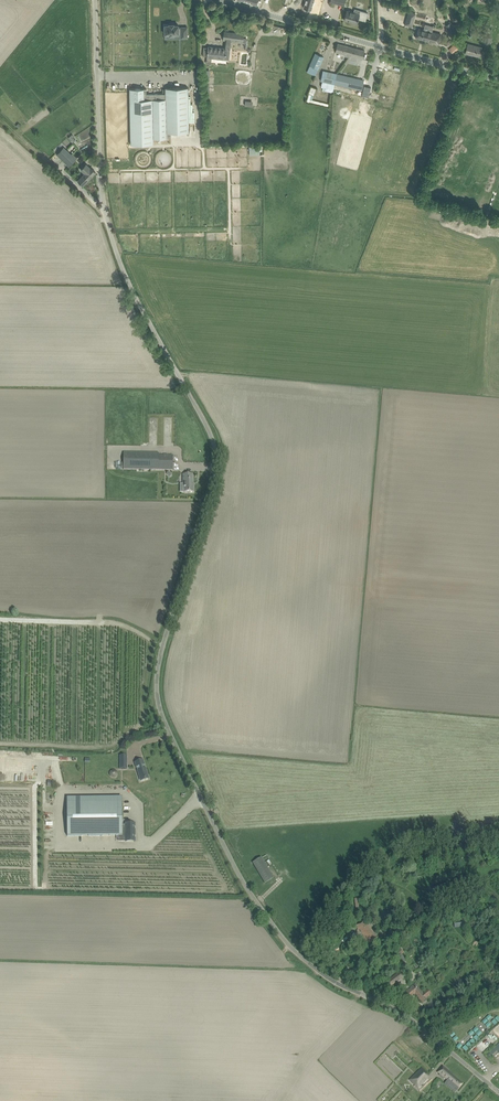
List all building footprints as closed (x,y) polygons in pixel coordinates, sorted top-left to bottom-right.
[(304,7),(311,10),(314,0),(306,0),(304,7)] [(359,14),(354,12),(347,10),(344,19),(357,23),(358,19),(366,21),(368,13),(360,11),(359,14)] [(413,13),(413,12),(409,11),(405,24),(412,26),(415,14),(413,13)] [(451,22),(446,25),(451,33),(455,30),(458,30),(458,24),(455,24),(455,26),(453,25),(452,24),(451,22)] [(169,34),(169,35),(174,35),(174,34),(179,34),(179,33),(181,33),(181,38),(187,38),(187,27),(181,27),(181,28),(178,28),(178,25),(174,25),(174,24),(169,24),(169,25),(165,25),(165,28),(164,28),(164,31),(165,31),(165,34),(169,34)] [(416,35),(416,38),(429,41),(430,41),(438,44),(439,42),(441,34),(432,32),(418,28),(416,35)] [(246,39),(245,39),(245,40),(243,40),(244,34),(224,32),(223,40),(226,41),(225,48),(208,46),(208,47),(207,47),(204,47),(203,55),(207,56),(206,57),(207,57),(207,55),(229,58),(231,41),(243,43),(244,43),(244,47),(245,47),(245,49),(246,49),(247,47),(248,40),(246,40),(246,39)] [(449,49),(452,53),(462,44),(459,40),(449,49)] [(345,56),(348,57),(351,47),(337,43),(335,52),(346,54),(345,56)] [(482,47),(468,44),(465,53),(472,55),(472,53),(480,55),(482,47)] [(348,57),(350,58),(351,56),(362,59),(365,50),(351,47),(348,57)] [(316,52),(310,65),(318,69),(324,56),(316,52)] [(318,69),(310,65),(307,71),(315,75),(318,69)] [(335,84),(337,73),(323,70),(321,80),(322,81),(335,84)] [(365,80),(337,73),(335,84),(362,90),(365,80)] [(322,81),(321,87),(323,87),(322,90),(333,92),(333,90),(334,86),(335,84),(322,81)] [(311,86),(308,101),(328,106),(329,103),(315,99),(317,88),(311,86)] [(364,86),(362,96),(368,97),(371,87),(364,86)] [(135,88),(129,89),(131,144),(153,144),(153,138),(167,138),(167,133),(185,132),(189,132),(188,87),(165,88),(165,89),(165,93),(165,94),(144,94),(144,89),(146,89),(146,88),(135,89),(135,88)] [(76,159),(64,147),(57,154),(69,166),(76,159)] [(83,185),(96,172),(91,167),(90,168),(86,164),(82,168),(81,169),(85,173),(78,180),(83,185)] [(159,453),(124,453),(123,469),(173,470),(173,455),(159,455),(159,453)] [(183,474),(183,483),(184,483),(184,492),(194,492),(194,485),(193,485),(193,474),(183,474)] [(148,778),(149,778),(143,760),(135,762),(139,776),(142,775),(143,779),(148,778)] [(6,771),(6,781),(21,781),(21,772),(6,771)] [(122,802),(67,803),(67,836),(119,836),(119,840),(129,840),(129,839),(135,839),(135,825),(125,825),(125,826),(123,826),(122,802)] [(265,883),(274,878),(262,857),(253,863),(265,883)] [(360,935),(362,935),(369,944),(377,938),(364,920),(356,926),(358,929),(357,930),(357,931),(357,933),(357,934),(359,935),(360,935)] [(401,949),(393,954),(394,956),(396,959),(402,956),(401,954),(402,954),(404,953),(402,950),(401,949)] [(391,987),(406,977),(401,971),(387,981),(391,987)] [(415,993),(422,1002),(432,994),(428,990),(423,994),(414,983),(396,999),(401,1005),(415,993)] [(457,1088),(458,1089),(460,1088),(463,1083),(453,1075),(443,1067),(438,1073),(446,1079),(447,1080),(457,1088)] [(426,1076),(428,1074),(422,1068),(410,1080),(418,1088),(428,1078),(426,1076)]
